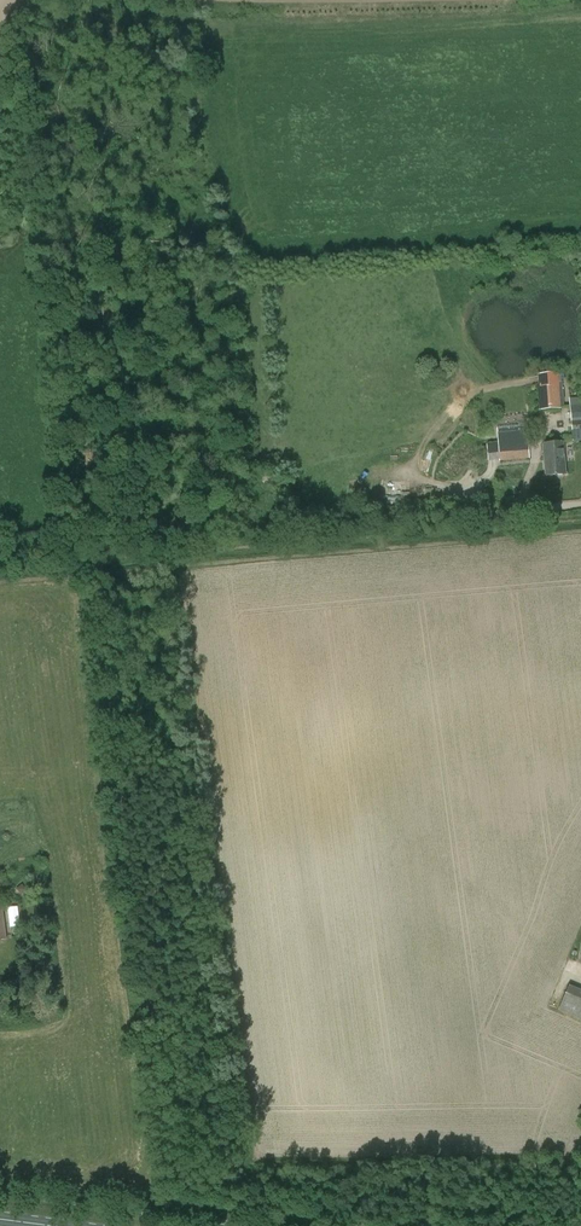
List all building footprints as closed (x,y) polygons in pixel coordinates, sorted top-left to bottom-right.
[(539,409),(560,408),(558,383),(537,385),(539,409)] [(580,441),(580,405),(569,406),(573,442),(580,441)] [(500,462),(529,459),(527,431),(520,431),(521,435),(497,437),(500,462)] [(545,476),(565,475),(563,443),(543,444),(545,476)] [(569,985),(558,1010),(580,1020),(580,991),(569,985)]
